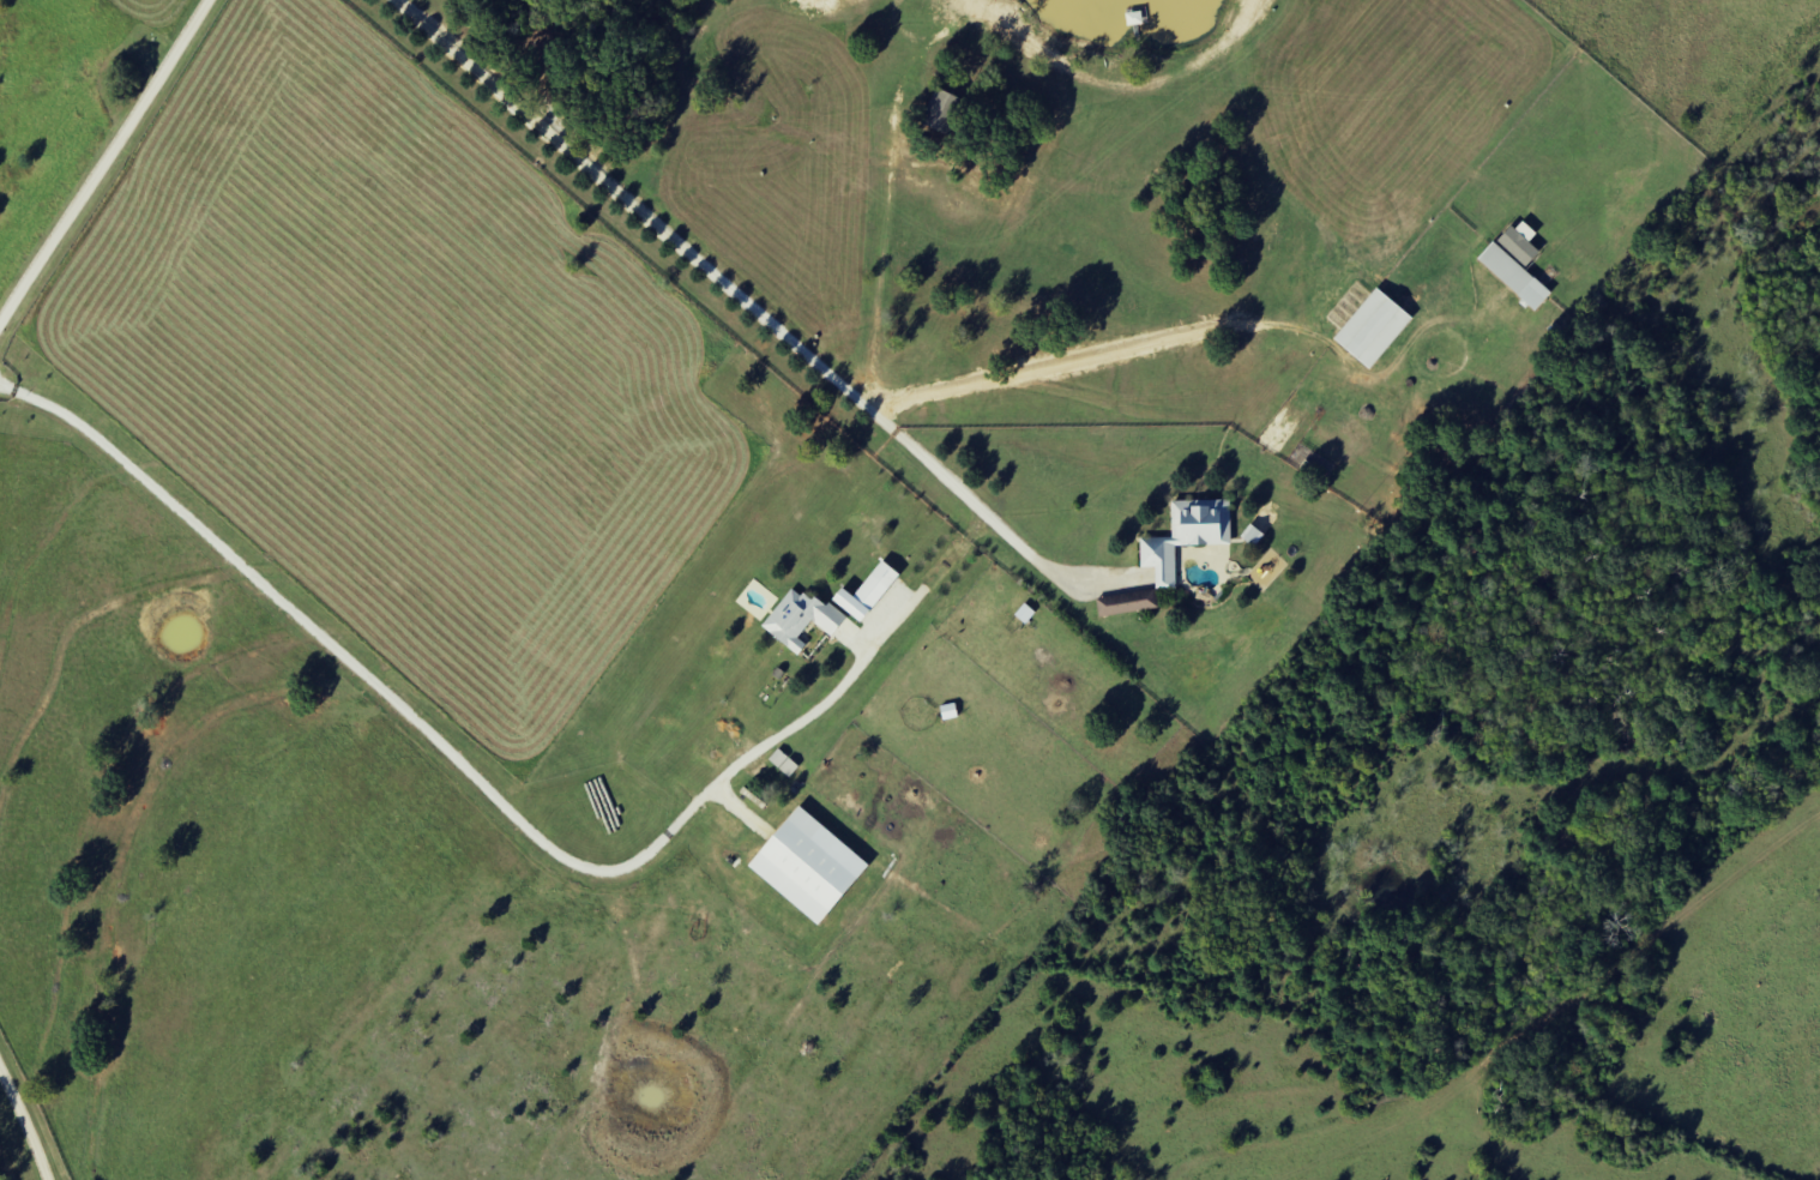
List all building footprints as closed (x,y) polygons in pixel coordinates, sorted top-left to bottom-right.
[(952,136),(966,98),(938,88),(924,126),(952,136)] [(1538,234),(1525,221),(1517,229),(1513,226),(1499,242),(1527,268),(1542,252),(1531,242),(1538,234)] [(1552,294),(1495,242),(1479,259),(1536,311),(1552,294)] [(1414,317),(1377,288),(1336,340),(1372,369),(1414,317)] [(1173,539),(1142,539),(1142,569),(1157,568),(1157,589),(1178,589),(1177,546),(1232,545),(1232,501),(1173,502),(1173,539)] [(900,573),(882,561),(856,597),(843,588),(834,601),(865,623),(900,573)] [(763,628),(800,656),(808,645),(800,639),(813,622),(833,637),(845,621),(796,584),(763,628)] [(1101,619),(1160,609),(1157,590),(1098,601),(1101,619)] [(871,864),(799,807),(749,868),(821,926),(871,864)]
